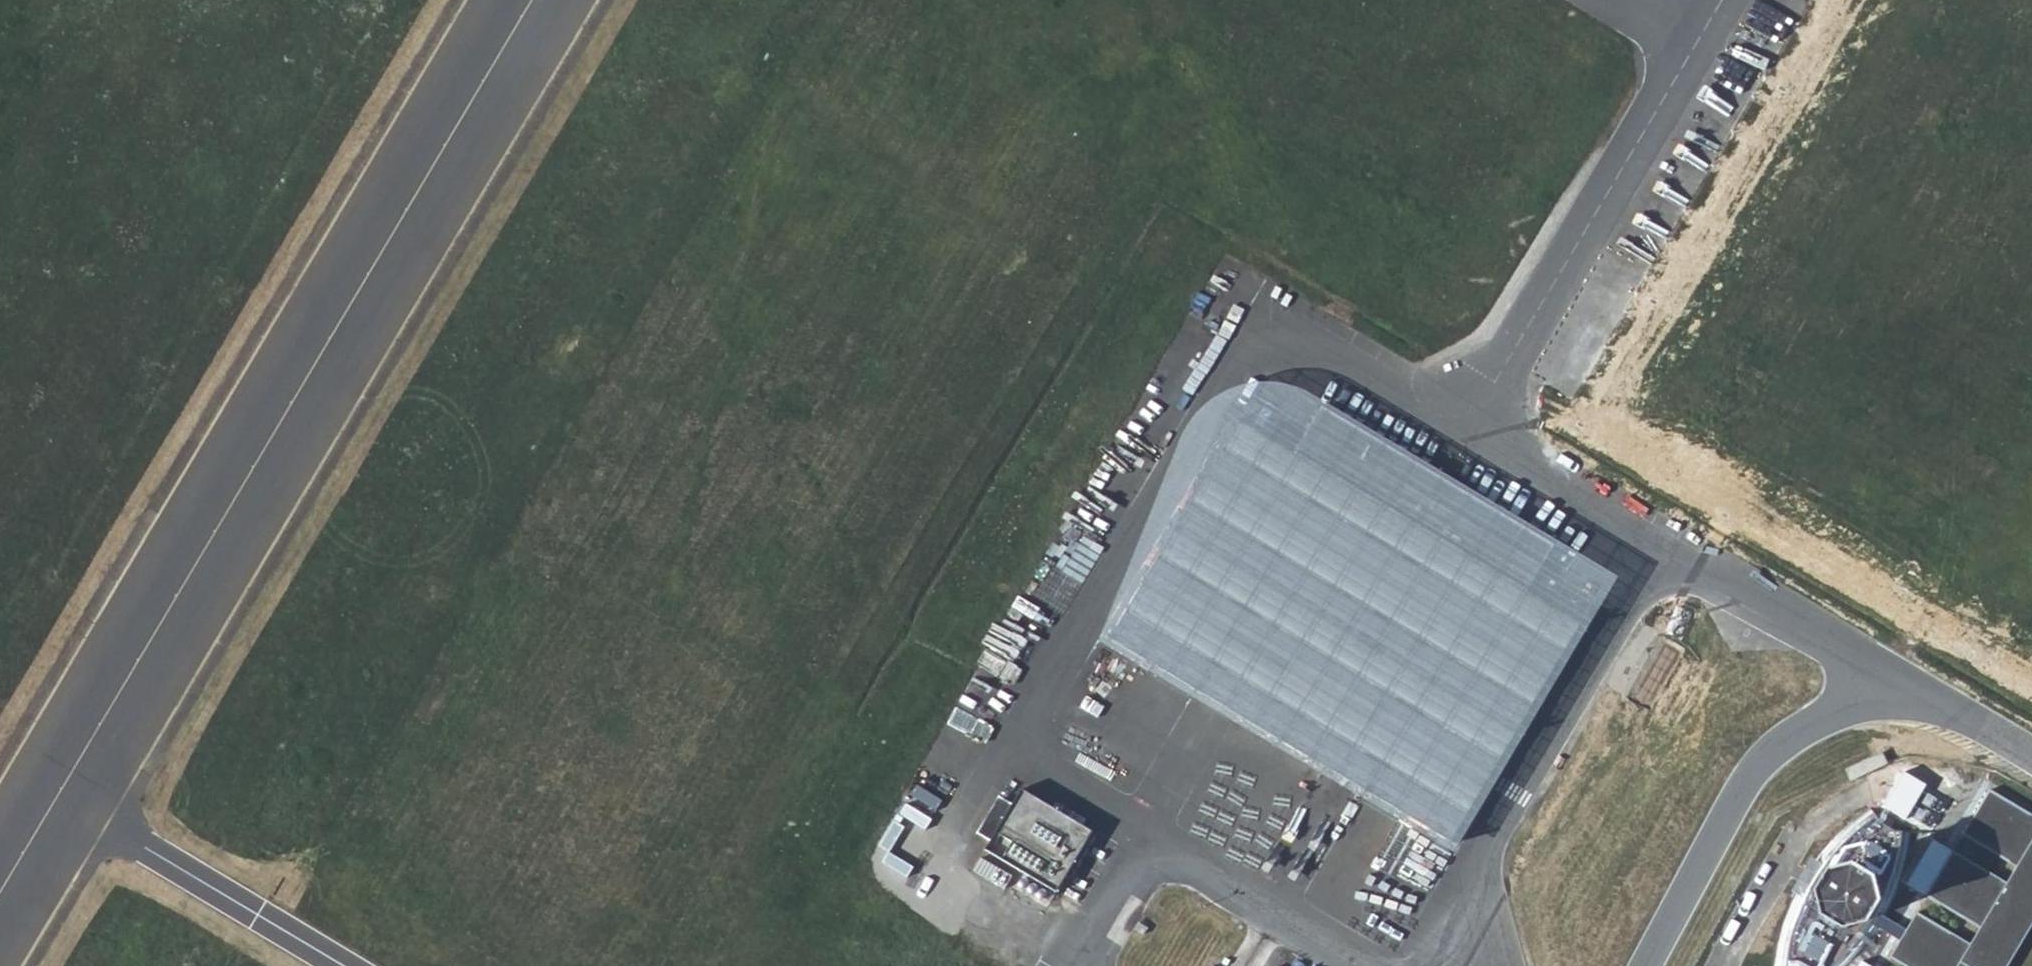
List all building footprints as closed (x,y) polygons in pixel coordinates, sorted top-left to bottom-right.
[(1182,419),(1093,634),(1103,640),(1233,420),(1581,625),(1611,575),(1277,377),(1270,377),(1263,377),(1256,377),(1249,378),(1241,380),(1234,382),(1228,384),(1221,387),(1215,390),(1208,394),(1203,398),(1197,403),(1192,408),(1187,413),(1182,419)] [(1103,640),(1455,843),(1581,625),(1233,420),(1103,640)] [(1019,781),(978,848),(1050,891),(1091,825),(1019,781)] [(2031,929),(2031,820),(1988,795),(1963,838),(2017,869),(2007,886),(1953,855),(1928,898),(1981,930),(1971,947),(1918,916),(1893,959),(1905,965),(2011,965),(2031,929)] [(1853,965),(1860,956),(1866,947),(1873,932),(1867,928),(1874,917),(1880,922),(1885,913),(1890,901),(1895,890),(1898,878),(1901,865),(1903,853),(1904,835),(1883,833),(1872,827),(1864,812),(1850,824),(1825,850),(1810,867),(1801,879),(1809,884),(1803,895),(1795,892),(1791,901),(1785,918),(1779,935),(1776,952),(1773,965),(1852,965),(1853,965)]
